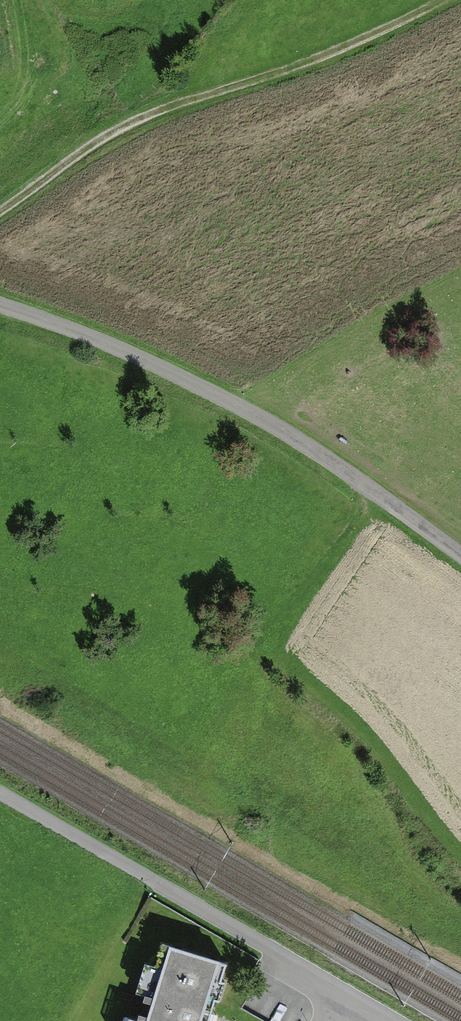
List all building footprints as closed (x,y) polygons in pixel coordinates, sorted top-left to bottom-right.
[(208,1020),(225,964),(162,945),(155,966),(144,963),(135,992),(146,996),(139,1020),(128,1017),(127,1020),(208,1020)]
